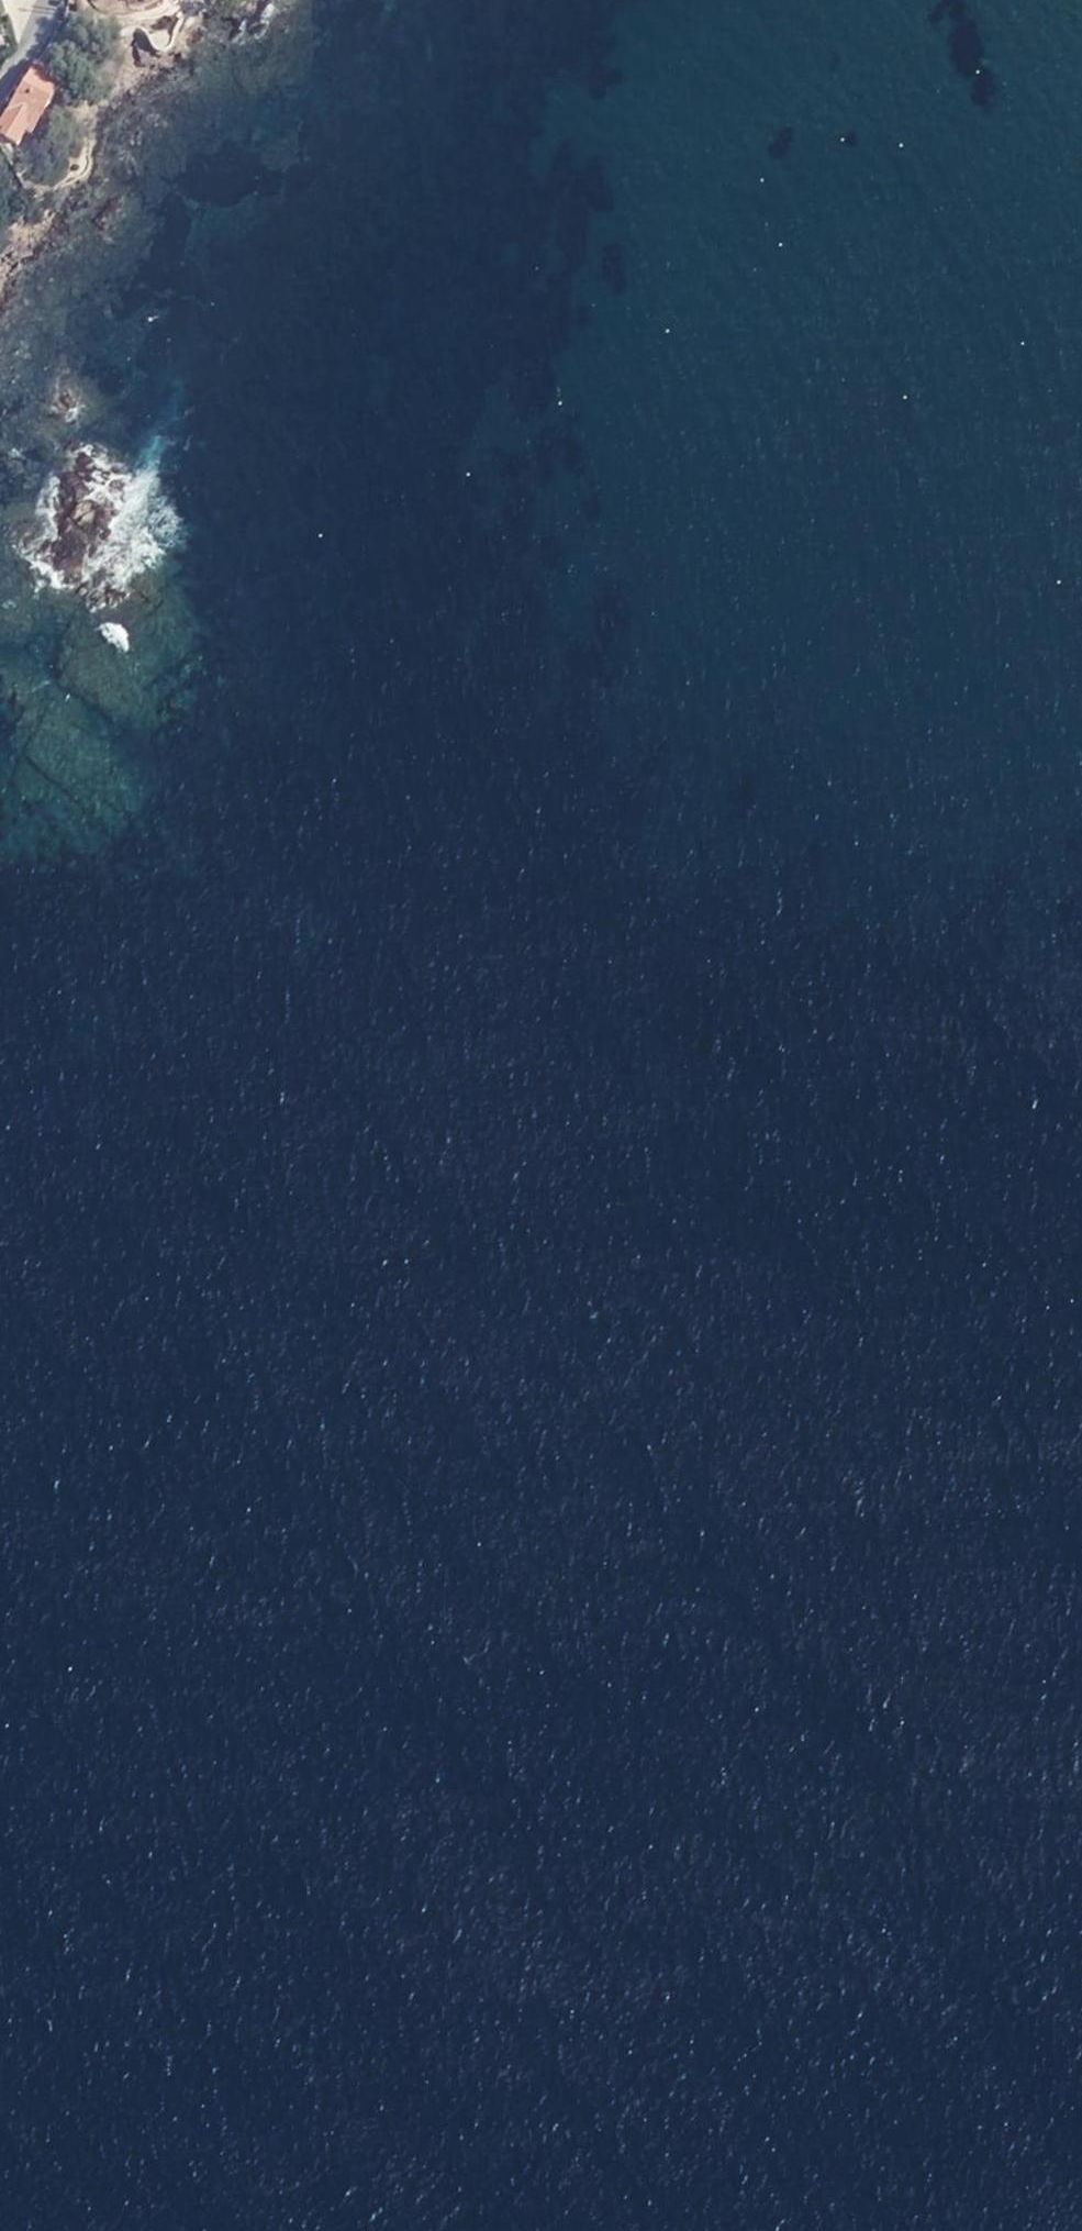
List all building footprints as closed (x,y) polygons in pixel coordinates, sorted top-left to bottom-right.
[(33,76),(44,83),(48,74),(38,68),(33,76)] [(60,92),(44,83),(33,76),(0,131),(5,134),(2,139),(18,150),(27,136),(32,139),(60,92)]
